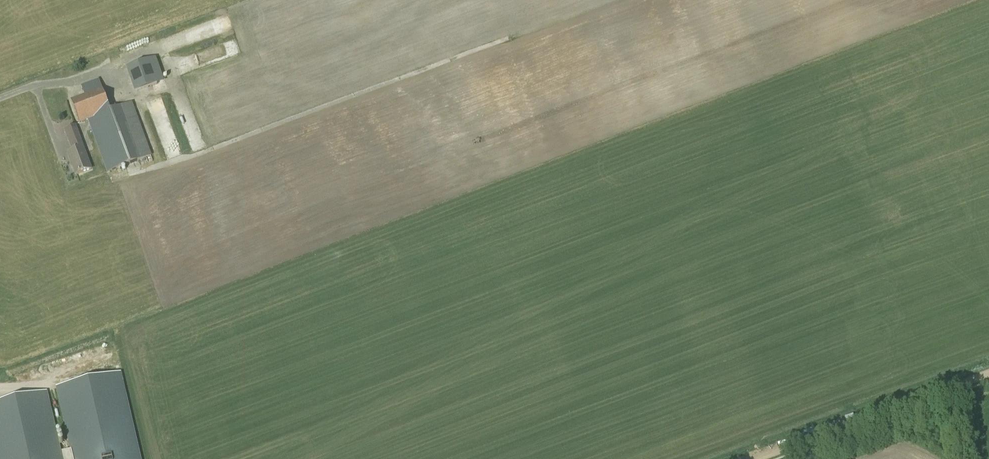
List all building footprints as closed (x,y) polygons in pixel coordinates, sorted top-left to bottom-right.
[(159,85),(150,60),(127,68),(136,93),(159,85)] [(110,111),(99,79),(81,86),(85,95),(71,100),(79,124),(88,121),(107,172),(139,161),(152,156),(133,102),(121,107),(110,111)] [(65,131),(73,152),(68,154),(76,175),(90,170),(75,127),(65,131)] [(62,458),(141,458),(120,374),(56,389),(71,451),(61,453),(62,458)] [(0,402),(0,458),(62,458),(61,453),(46,391),(0,402)]
